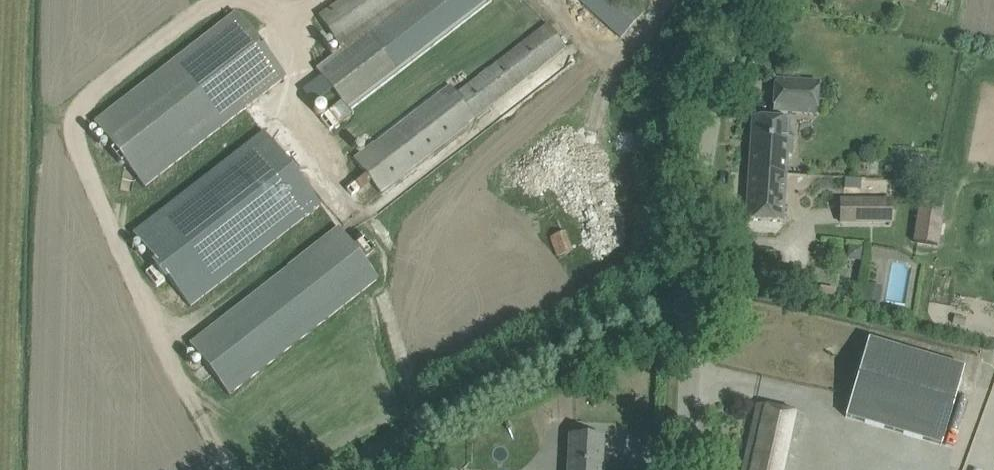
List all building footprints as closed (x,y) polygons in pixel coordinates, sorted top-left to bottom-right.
[(319,17),(342,50),(317,70),(349,111),(493,0),(343,0),(319,17)] [(621,38),(645,12),(631,0),(579,0),(621,38)] [(144,188),(284,79),(286,77),(236,12),(93,122),(144,188)] [(819,82),(775,79),(773,111),(816,114),(819,82)] [(792,155),(793,137),(788,136),(789,119),(752,117),(749,172),(785,175),(787,155),(792,155)] [(263,132),(133,233),(157,264),(145,273),(157,287),(165,281),(163,279),(166,276),(190,307),(320,205),(263,132)] [(782,223),(785,175),(749,172),(746,220),(782,223)] [(892,198),(840,200),(841,225),(893,224),(892,198)] [(918,198),(912,242),(939,246),(943,210),(933,209),(934,200),(918,198)] [(360,233),(349,242),(339,228),(189,344),(229,395),(378,279),(366,263),(377,254),(360,233)] [(572,252),(566,232),(551,237),(557,257),(572,252)] [(867,283),(863,302),(878,304),(882,286),(867,283)] [(965,368),(868,339),(845,418),(941,447),(965,368)] [(797,442),(803,415),(757,404),(742,469),(791,469),(787,468),(789,457),(793,458),(795,453),(791,451),(793,440),(797,442)] [(569,435),(568,469),(602,469),(603,437),(569,435)]
